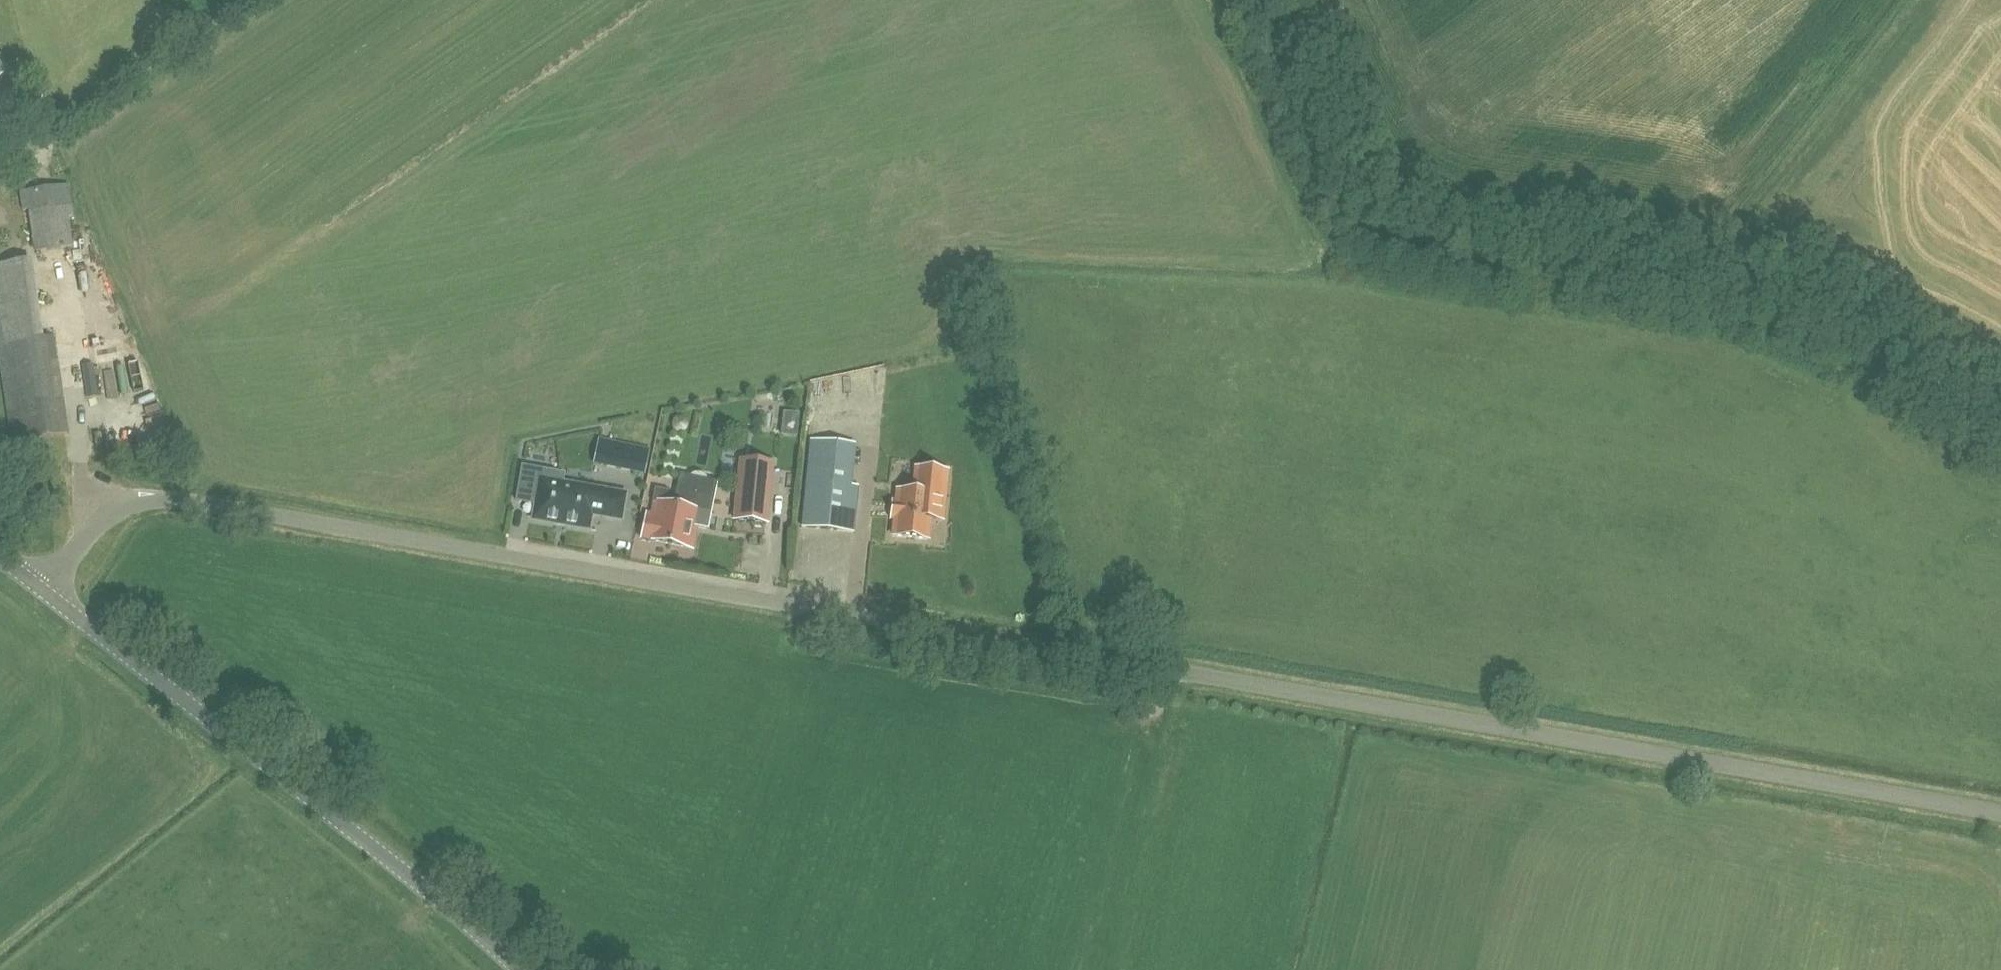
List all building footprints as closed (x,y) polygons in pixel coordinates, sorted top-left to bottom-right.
[(47,89),(37,98),(49,111),(59,102),(47,89)] [(73,216),(69,185),(21,192),(23,210),(30,209),(36,251),(71,246),(67,217),(73,216)] [(31,260),(0,264),(0,355),(12,441),(69,433),(55,337),(42,339),(31,260)] [(88,398),(98,397),(94,364),(83,365),(88,398)] [(798,412),(782,411),(781,422),(796,424),(798,412)] [(634,470),(639,447),(599,438),(594,462),(634,470)] [(766,523),(772,463),(740,460),(734,520),(766,523)] [(620,519),(625,495),(595,489),(563,484),(565,474),(522,466),(516,501),(518,501),(519,497),(529,498),(528,503),(536,504),(534,517),(533,517),(533,519),(535,520),(535,519),(556,523),(566,525),(586,528),(586,529),(589,529),(589,527),(591,514),(620,519)] [(808,468),(802,526),(853,531),(857,488),(848,487),(849,472),(808,468)] [(942,519),(944,500),(947,471),(917,468),(914,492),(897,490),(893,536),(928,539),(930,518),(942,519)] [(673,504),(669,504),(667,503),(670,491),(656,489),(653,501),(656,502),(653,516),(646,514),(641,538),(653,541),(669,544),(691,549),(699,512),(711,514),(718,481),(708,480),(707,478),(707,477),(706,476),(704,475),(703,474),(701,473),(700,473),(698,472),(696,473),(695,473),(693,473),(692,474),(691,475),(690,476),(679,474),(673,504)]
